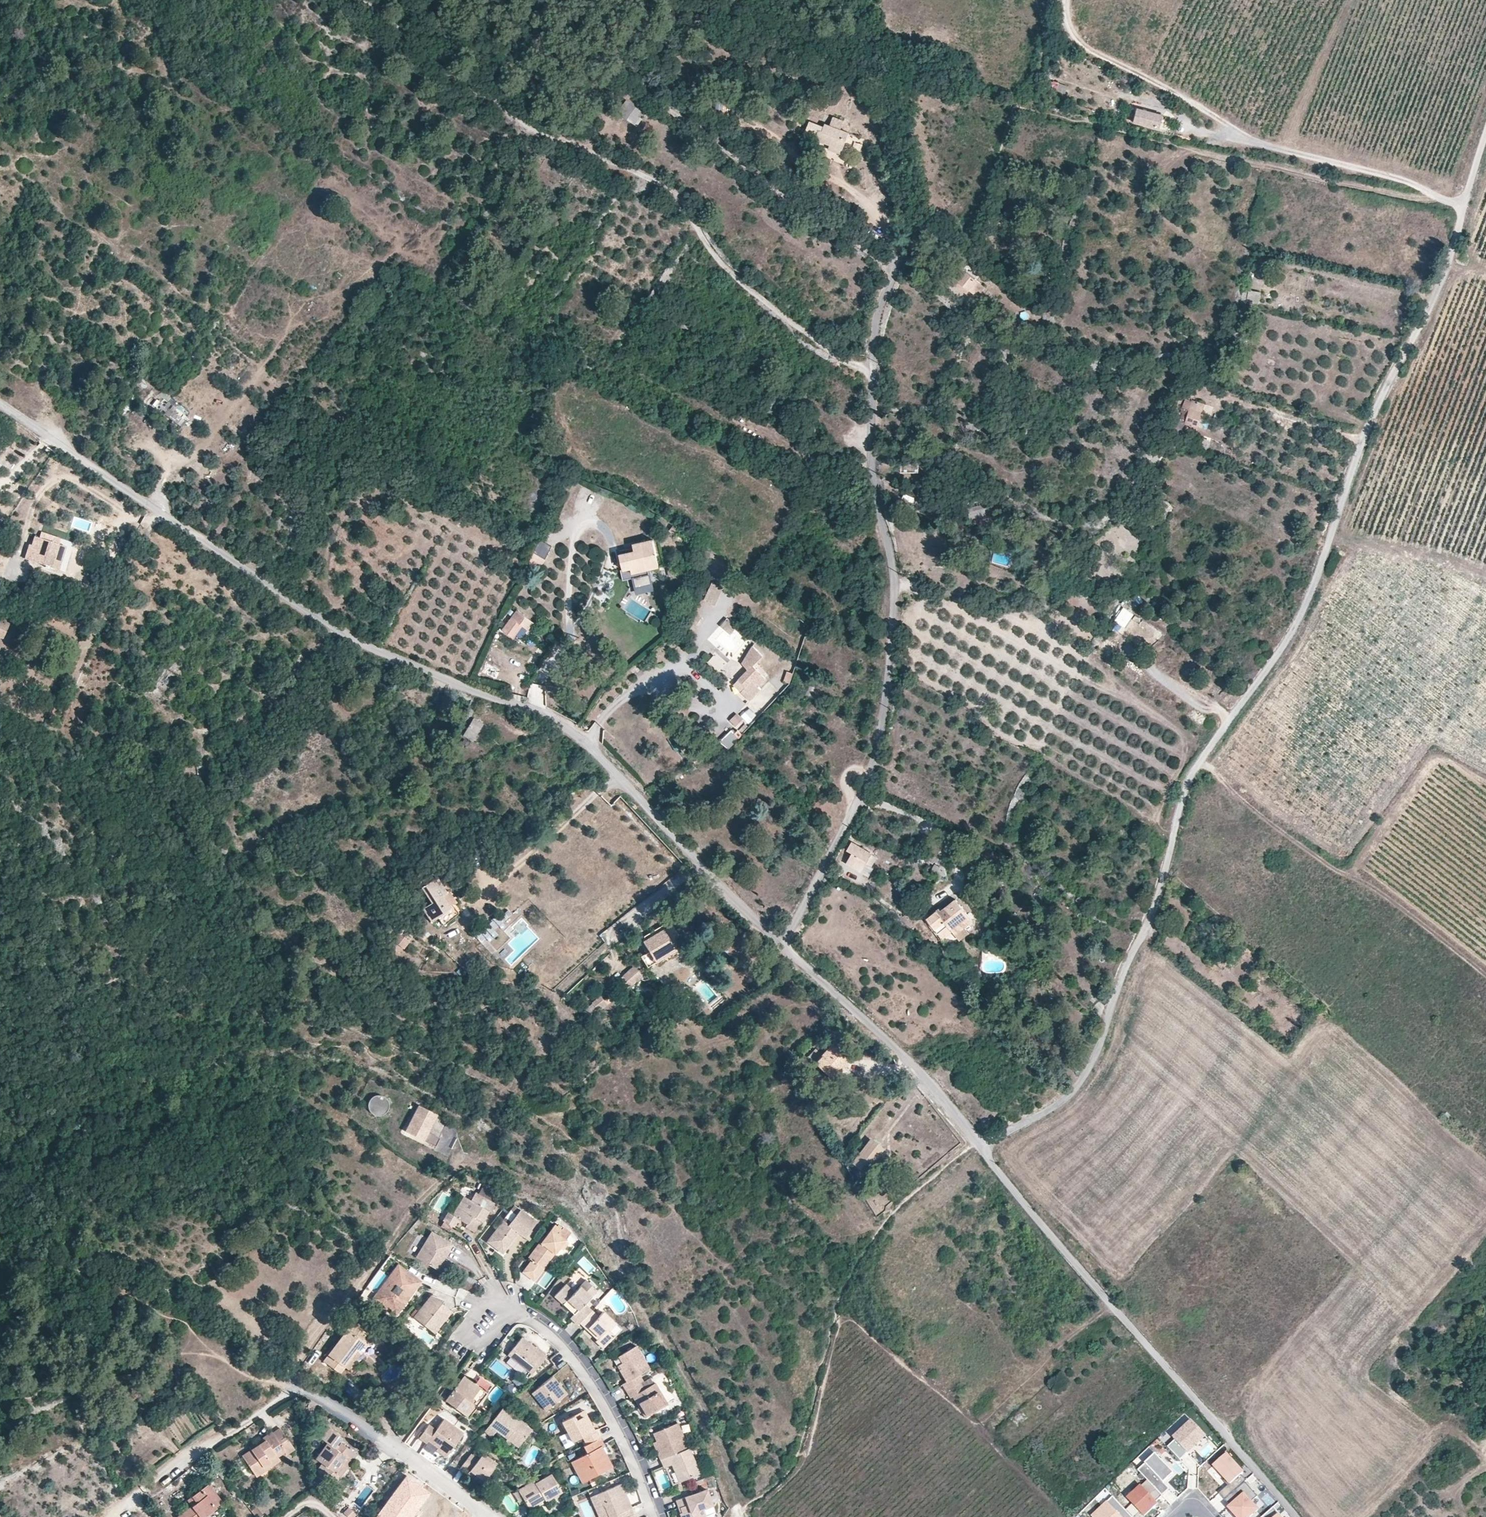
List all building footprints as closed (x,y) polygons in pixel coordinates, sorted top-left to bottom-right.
[(1066,94),(1067,85),(1052,82),(1050,91),(1066,94)] [(638,116),(641,111),(627,100),(619,110),(624,113),(623,115),(637,126),(642,119),(638,116)] [(1147,125),(1150,113),(1136,109),(1133,121),(1147,125)] [(1160,128),(1163,116),(1156,114),(1150,113),(1147,125),(1160,128)] [(819,130),(815,140),(831,145),(829,149),(840,152),(845,136),(835,132),(837,128),(824,124),(821,131),(819,130)] [(985,288),(961,269),(954,278),(970,290),(978,297),(985,288)] [(970,290),(954,278),(951,281),(967,294),(970,290)] [(1259,303),(1261,292),(1249,290),(1247,301),(1259,303)] [(157,398),(151,410),(182,426),(188,414),(157,398)] [(1197,428),(1204,404),(1191,400),(1184,424),(1197,428)] [(60,571),(67,548),(43,541),(36,563),(60,571)] [(540,541),(535,554),(547,559),(552,546),(540,541)] [(660,568),(653,541),(633,546),(633,548),(634,552),(619,556),(623,572),(631,570),(634,580),(650,576),(648,571),(660,568)] [(1010,567),(1013,557),(995,551),(992,562),(1010,567)] [(634,580),(631,570),(623,572),(625,582),(634,580)] [(724,589),(713,584),(705,602),(716,607),(724,589)] [(1124,608),(1114,622),(1125,629),(1134,615),(1124,608)] [(527,629),(532,621),(517,612),(504,633),(513,638),(522,625),(527,629)] [(737,627),(726,619),(721,626),(732,634),(737,627)] [(10,626),(1,622),(0,623),(0,638),(4,640),(10,626)] [(765,659),(753,647),(742,666),(749,673),(736,686),(753,703),(763,693),(761,690),(767,683),(754,670),(765,659)] [(726,666),(715,656),(709,664),(720,673),(726,666)] [(485,666),(483,675),(497,679),(500,669),(485,666)] [(469,717),(477,703),(471,702),(464,714),(469,717)] [(744,723),(739,716),(732,721),(737,728),(744,723)] [(472,741),(482,724),(473,719),(463,736),(472,741)] [(730,750),(740,739),(731,730),(721,742),(730,750)] [(861,871),(871,854),(851,842),(846,850),(852,853),(846,862),(861,871)] [(1034,872),(1022,862),(1018,869),(1029,878),(1034,872)] [(936,873),(940,866),(935,863),(931,870),(936,873)] [(449,907),(441,895),(446,892),(437,877),(428,883),(425,878),(420,881),(423,886),(421,887),(430,903),(421,909),(430,922),(437,918),(442,927),(457,914),(452,905),(449,907)] [(451,904),(457,900),(451,889),(446,892),(441,895),(449,907),(452,905),(451,904)] [(972,920),(955,899),(940,911),(939,909),(927,919),(941,937),(948,931),(950,933),(952,931),(955,934),(964,927),(972,920)] [(1044,933),(1053,923),(1046,917),(1037,928),(1044,933)] [(942,938),(927,919),(924,921),(940,940),(942,938)] [(1226,930),(1214,921),(1210,927),(1222,936),(1226,930)] [(682,943),(671,925),(641,943),(653,961),(682,943)] [(641,943),(671,925),(664,925),(644,936),(641,943)] [(959,939),(968,932),(964,927),(955,934),(959,939)] [(1237,939),(1226,930),(1222,936),(1233,945),(1237,939)] [(946,942),(955,934),(952,931),(950,933),(948,931),(941,937),(946,942)] [(403,954),(410,943),(404,939),(396,950),(403,954)] [(647,968),(678,948),(682,943),(653,961),(647,952),(640,957),(647,968)] [(624,990),(639,975),(631,967),(617,982),(624,990)] [(597,1011),(609,1001),(607,998),(603,1001),(600,996),(591,1003),(597,1011)] [(833,1068),(846,1056),(833,1043),(821,1054),(815,1048),(807,1056),(829,1078),(836,1072),(833,1068)] [(836,1072),(848,1059),(846,1056),(833,1068),(836,1072)] [(388,1107),(388,1104),(387,1101),(386,1098),(383,1096),(380,1095),(377,1095),(374,1096),(371,1098),(369,1100),(368,1104),(368,1107),(369,1110),(370,1113),(373,1115),(376,1116),(379,1116),(382,1115),(385,1113),(387,1111),(388,1107)] [(436,1114),(417,1105),(404,1132),(435,1146),(439,1138),(428,1132),(436,1114)] [(864,1172),(882,1149),(870,1139),(852,1162),(864,1172)] [(490,1213),(495,1204),(475,1192),(470,1200),(463,1196),(452,1215),(448,1212),(443,1221),(454,1227),(459,1219),(467,1224),(465,1227),(474,1232),(481,1221),(481,1222),(488,1211),(490,1213)] [(524,1237),(536,1221),(519,1209),(508,1224),(503,1220),(487,1242),(503,1254),(518,1233),(524,1237)] [(531,1260),(522,1272),(534,1281),(543,1269),(554,1254),(554,1255),(559,1248),(562,1250),(568,1242),(565,1240),(570,1233),(558,1224),(557,1226),(555,1224),(540,1242),(539,1242),(528,1257),(531,1260)] [(443,1260),(452,1243),(431,1231),(424,1244),(416,1257),(439,1271),(445,1261),(443,1260)] [(416,1257),(424,1244),(418,1241),(411,1254),(416,1257)] [(385,1299),(387,1301),(390,1300),(392,1304),(399,1309),(416,1286),(415,1278),(398,1265),(381,1289),(385,1299)] [(584,1303),(597,1290),(586,1280),(574,1292),(565,1284),(554,1296),(573,1314),(570,1318),(578,1325),(579,1323),(592,1310),(584,1303)] [(392,1304),(390,1300),(387,1301),(385,1299),(381,1289),(373,1299),(395,1314),(399,1309),(392,1304)] [(437,1329),(451,1311),(430,1295),(416,1313),(423,1325),(437,1329)] [(609,1331),(615,1324),(602,1311),(598,1316),(592,1310),(579,1323),(596,1339),(595,1341),(602,1348),(614,1335),(609,1331)] [(423,1325),(416,1313),(413,1317),(423,1325)] [(361,1339),(366,1332),(352,1322),(323,1361),(339,1373),(343,1367),(356,1350),(360,1353),(367,1344),(364,1341),(361,1339)] [(565,1331),(573,1336),(579,1327),(571,1322),(565,1331)] [(364,1341),(369,1335),(366,1332),(361,1339),(364,1341)] [(532,1373),(545,1356),(521,1337),(507,1355),(532,1373)] [(639,1374),(649,1368),(636,1345),(617,1356),(621,1363),(618,1365),(620,1368),(619,1370),(626,1381),(622,1384),(626,1391),(640,1383),(643,1381),(639,1374)] [(348,1370),(360,1353),(356,1350),(343,1367),(348,1370)] [(469,1419),(488,1393),(463,1375),(445,1400),(469,1419)] [(546,1411),(567,1393),(552,1376),(531,1393),(546,1411)] [(653,1384),(649,1377),(643,1381),(640,1383),(644,1389),(653,1384)] [(668,1404),(655,1382),(653,1384),(644,1389),(640,1383),(626,1391),(630,1398),(632,1397),(644,1418),(668,1404)] [(518,1447),(530,1430),(501,1408),(484,1431),(491,1437),(496,1430),(518,1447)] [(594,1430),(584,1410),(573,1415),(576,1420),(582,1416),(591,1432),(594,1430)] [(591,1432),(582,1416),(576,1420),(573,1415),(561,1422),(567,1433),(572,1442),(582,1437),(587,1444),(595,1440),(600,1437),(596,1429),(594,1430),(591,1432)] [(543,1421),(548,1435),(562,1430),(557,1416),(543,1421)] [(447,1455),(463,1433),(443,1418),(435,1429),(428,1424),(419,1438),(427,1443),(428,1441),(437,1447),(447,1455)] [(1168,1447),(1180,1460),(1206,1436),(1192,1421),(1173,1438),(1175,1440),(1168,1447)] [(341,1464),(346,1457),(352,1461),(357,1454),(341,1443),(338,1446),(335,1444),(341,1437),(321,1422),(313,1432),(327,1443),(316,1459),(322,1464),(317,1470),(318,1475),(333,1486),(340,1477),(337,1475),(343,1466),(341,1464)] [(688,1448),(677,1423),(653,1433),(656,1441),(663,1458),(688,1448)] [(287,1455),(295,1449),(281,1428),(272,1433),(271,1432),(256,1441),(258,1444),(251,1450),(242,1456),(256,1477),(280,1461),(277,1457),(285,1452),(287,1455)] [(404,1434),(399,1428),(395,1432),(400,1437),(404,1434)] [(572,1442),(567,1433),(560,1437),(565,1448),(573,1444),(572,1442)] [(612,1467),(601,1446),(604,1444),(600,1437),(595,1440),(587,1444),(584,1446),(587,1453),(571,1462),(582,1483),(612,1467)] [(251,1450),(258,1444),(256,1441),(248,1446),(251,1450)] [(663,1458),(656,1441),(652,1442),(660,1460),(663,1458)] [(447,1455),(437,1447),(436,1449),(446,1457),(447,1455)] [(700,1473),(689,1448),(688,1448),(660,1460),(663,1468),(672,1465),(679,1482),(700,1473)] [(483,1481),(497,1463),(482,1453),(478,1459),(470,1453),(460,1467),(474,1478),(476,1475),(483,1481)] [(1138,1470),(1148,1480),(1162,1496),(1170,1489),(1164,1483),(1174,1473),(1155,1454),(1138,1470)] [(1244,1482),(1246,1480),(1241,1474),(1243,1473),(1226,1454),(1213,1465),(1227,1480),(1228,1479),(1231,1483),(1219,1493),(1224,1499),(1244,1482)] [(340,1477),(352,1461),(346,1457),(341,1464),(343,1466),(337,1475),(340,1477)] [(555,1495),(561,1492),(550,1474),(535,1483),(534,1480),(518,1490),(528,1507),(543,1498),(545,1501),(553,1497),(555,1495)] [(406,1475),(374,1516),(411,1516),(430,1492),(406,1475)] [(483,1481),(476,1475),(474,1478),(481,1484),(483,1481)] [(516,1488),(525,1483),(522,1479),(514,1484),(516,1488)] [(1156,1502),(1162,1496),(1148,1480),(1128,1498),(1145,1516),(1157,1504),(1156,1502)] [(1224,1499),(1239,1516),(1242,1516),(1255,1506),(1249,1499),(1254,1495),(1244,1482),(1224,1499)] [(631,1508),(629,1509),(623,1494),(625,1493),(621,1483),(590,1497),(599,1516),(627,1516),(633,1514),(631,1508)] [(223,1503),(208,1484),(187,1500),(192,1506),(177,1516),(205,1516),(223,1503)] [(712,1506),(706,1489),(675,1500),(678,1508),(679,1507),(681,1512),(680,1513),(681,1516),(699,1516),(697,1511),(703,1509),(712,1506)] [(632,1508),(625,1493),(623,1494),(629,1509),(631,1508),(632,1508)] [(1113,1496),(1092,1516),(1093,1516),(1133,1516),(1113,1496)] [(530,1510),(545,1501),(543,1498),(528,1507),(530,1510)] [(714,1512),(712,1506),(703,1509),(705,1515),(714,1512)] [(1271,1506),(1259,1516),(1281,1516),(1271,1506)] [(349,1507),(343,1513),(348,1516),(354,1516),(356,1514),(349,1507)] [(703,1509),(697,1511),(699,1516),(705,1516),(705,1515),(703,1509)]
